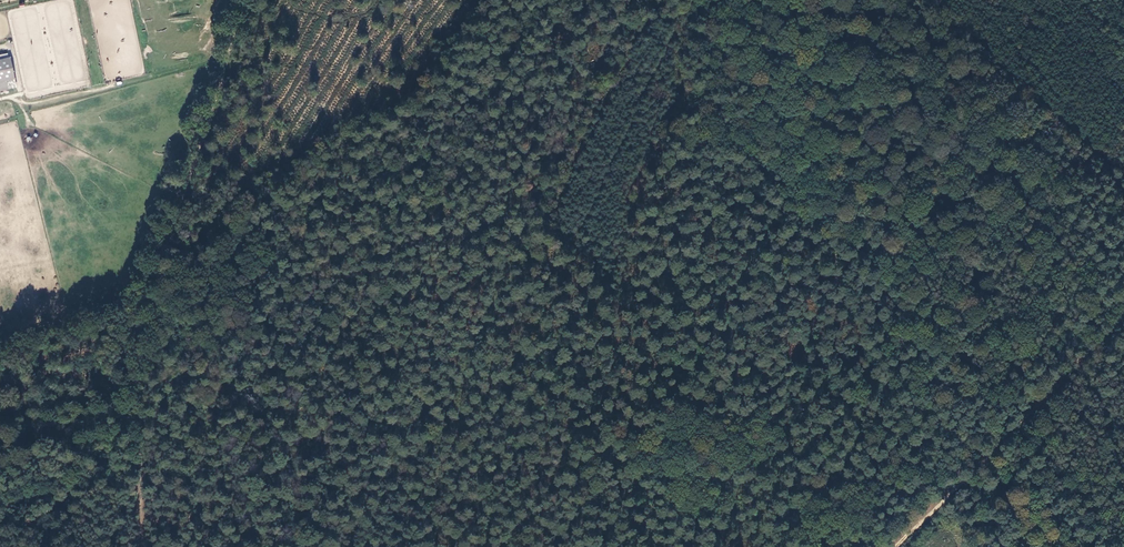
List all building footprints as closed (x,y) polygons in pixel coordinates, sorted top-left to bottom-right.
[(8,89),(7,81),(14,79),(10,58),(0,60),(0,91),(8,89)] [(54,73),(54,65),(24,63),(22,88),(49,91),(50,73),(54,73)]
